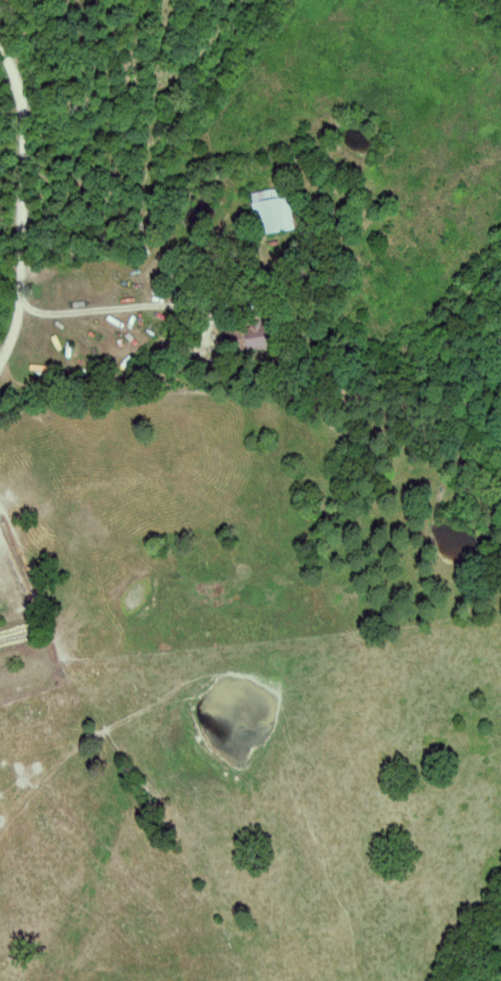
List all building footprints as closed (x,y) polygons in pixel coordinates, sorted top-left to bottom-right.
[(305,229),(296,187),(262,193),(270,236),(305,229)]
